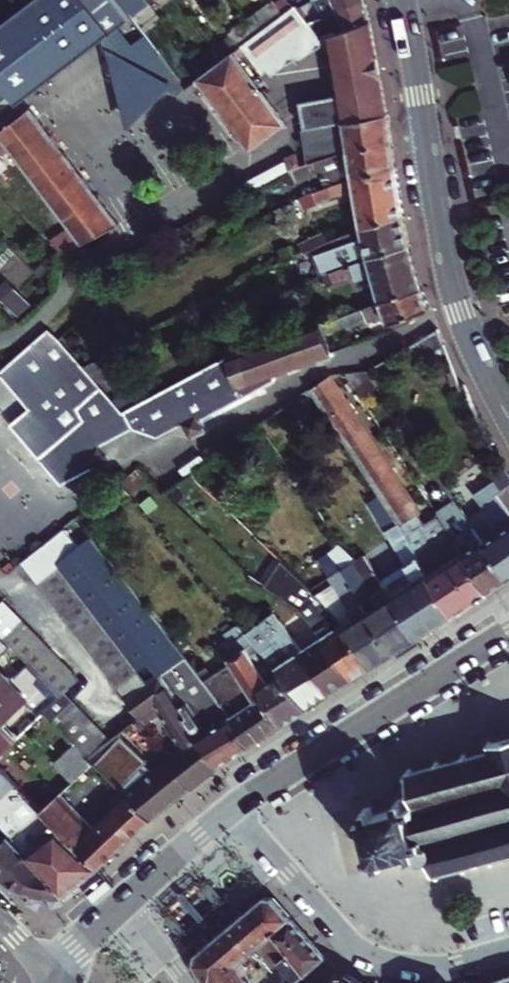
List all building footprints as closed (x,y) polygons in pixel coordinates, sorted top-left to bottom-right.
[(115,31),(92,0),(31,0),(0,23),(0,119),(115,31)] [(118,0),(92,0),(115,31),(132,18),(131,16),(118,0)] [(131,16),(150,2),(148,0),(118,0),(131,16)] [(251,15),(263,29),(287,11),(277,0),(271,0),(251,15)] [(335,12),(367,2),(366,0),(331,0),(335,12)] [(367,2),(335,12),(323,16),(328,33),(371,19),(367,2)] [(287,11),(263,29),(241,46),(223,60),(205,74),(199,78),(253,148),(289,121),(239,56),(247,49),(264,71),(269,68),(272,72),(296,54),(299,59),(323,41),(319,36),(315,30),(308,21),(297,7),(295,5),(293,6),(287,11)] [(251,15),(230,31),(232,33),(241,46),(263,29),(251,15)] [(371,19),(328,33),(323,35),(319,36),(323,41),(334,56),(340,63),(378,50),(371,19)] [(434,33),(442,62),(467,55),(459,26),(434,33)] [(214,48),(223,60),(241,46),(232,33),(214,48)] [(340,63),(350,76),(360,89),(384,84),(381,71),(379,55),(378,50),(340,63)] [(304,124),(388,112),(384,84),(360,89),(350,76),(340,63),(334,56),(336,64),(338,78),(334,79),(336,92),(300,98),(304,124)] [(51,132),(33,108),(0,132),(0,134),(5,141),(85,245),(95,239),(122,225),(51,132)] [(351,146),(392,140),(388,112),(304,124),(309,158),(351,146)] [(396,165),(392,140),(351,146),(309,158),(299,161),(288,168),(294,177),(303,171),(330,164),(350,159),(353,176),(396,165)] [(288,168),(299,161),(293,152),(282,159),(288,168)] [(350,159),(330,164),(333,181),(353,176),(350,159)] [(402,214),(396,165),(353,176),(333,181),(312,186),(301,192),(303,204),(355,194),(361,227),(402,214)] [(324,271),(370,255),(409,242),(402,214),(361,227),(327,238),(321,240),(315,244),(324,271)] [(321,240),(327,238),(320,227),(295,241),(300,252),(315,244),(321,240)] [(366,309),(423,287),(409,242),(370,255),(377,278),(358,284),(366,309)] [(388,324),(411,316),(429,309),(423,287),(366,309),(321,326),(323,332),(365,317),(366,321),(385,314),(388,324)] [(30,305),(10,288),(0,299),(0,300),(19,317),(30,305)] [(91,464),(81,450),(95,443),(129,426),(168,432),(191,421),(199,417),(203,423),(246,404),(239,389),(332,353),(323,332),(321,326),(233,359),(123,412),(100,385),(86,369),(60,339),(47,326),(0,367),(0,380),(26,410),(5,429),(56,488),(91,464)] [(443,344),(437,329),(405,348),(413,362),(443,344)] [(377,386),(366,370),(364,372),(348,373),(362,395),(377,386)] [(312,387),(380,494),(389,510),(408,497),(330,375),(312,387)] [(206,430),(203,423),(199,417),(191,421),(197,434),(206,430)] [(81,450),(91,464),(103,455),(95,443),(81,450)] [(165,444),(141,463),(158,479),(181,460),(165,444)] [(508,575),(508,511),(496,495),(508,486),(508,473),(504,466),(492,475),(496,481),(475,494),(485,509),(470,519),(508,575)] [(119,480),(95,500),(104,510),(127,490),(119,480)] [(381,580),(418,638),(455,614),(389,510),(380,494),(369,501),(376,512),(374,514),(405,563),(381,580)] [(490,592),(463,551),(453,558),(443,542),(432,549),(419,529),(413,533),(406,522),(418,513),(408,497),(389,510),(455,614),(477,601),(490,592)] [(463,551),(490,592),(508,579),(508,575),(470,519),(457,501),(451,504),(454,508),(447,512),(458,528),(451,533),(453,536),(463,551)] [(185,718),(219,764),(250,744),(218,699),(203,680),(89,534),(78,543),(63,526),(41,543),(135,669),(146,660),(156,673),(144,681),(158,701),(156,703),(161,710),(175,699),(188,717),(185,718)] [(453,558),(463,551),(453,536),(443,542),(453,558)] [(140,716),(156,703),(158,701),(144,681),(135,669),(41,543),(21,559),(124,699),(140,716)] [(318,559),(334,575),(341,568),(326,551),(318,559)] [(409,644),(418,638),(381,580),(365,554),(357,559),(351,562),(378,605),(368,611),(396,652),(409,644)] [(341,568),(368,611),(378,605),(351,562),(341,568)] [(279,567),(267,589),(292,602),(304,581),(279,567)] [(343,627),(374,666),(396,652),(368,611),(341,568),(334,575),(329,579),(354,620),(343,627)] [(288,657),(277,665),(311,705),(332,692),(355,678),(325,640),(312,649),(274,600),(270,603),(274,608),(261,618),(288,657)] [(366,671),(374,666),(343,627),(333,634),(309,604),(301,609),(325,640),(355,678),(366,671)] [(61,663),(52,653),(43,643),(34,634),(25,625),(16,616),(8,607),(0,615),(0,635),(13,649),(30,666),(61,699),(43,716),(53,725),(62,734),(71,743),(73,745),(79,751),(86,758),(110,739),(101,730),(93,722),(83,713),(74,705),(65,696),(80,681),(70,671),(61,663)] [(276,709),(284,723),(298,714),(311,705),(277,665),(240,622),(228,633),(232,638),(222,647),(232,658),(253,691),(258,689),(272,711),(276,709)] [(0,635),(0,662),(13,649),(0,635)] [(203,680),(218,699),(250,744),(266,734),(284,723),(276,709),(272,711),(258,689),(253,691),(232,658),(203,680)] [(30,666),(12,683),(43,716),(61,699),(30,666)] [(18,738),(5,724),(27,704),(41,718),(43,716),(12,683),(0,671),(0,755),(18,738)] [(175,750),(123,792),(129,797),(153,818),(219,764),(185,718),(188,717),(175,699),(161,710),(178,733),(168,741),(175,750)] [(376,848),(367,850),(370,859),(377,856),(380,865),(390,863),(387,855),(416,848),(418,854),(420,853),(425,858),(431,856),(435,866),(429,868),(430,873),(435,871),(437,877),(442,876),(440,871),(466,864),(467,869),(472,867),(471,863),(493,858),(494,862),(499,860),(498,856),(508,854),(508,737),(501,740),(498,736),(493,741),(497,745),(491,746),(492,751),(473,756),(472,752),(466,754),(467,757),(446,763),(444,758),(437,760),(439,765),(416,771),(415,766),(408,768),(410,773),(403,775),(405,780),(411,778),(415,792),(403,796),(405,804),(377,812),(375,804),(365,807),(367,813),(358,816),(360,825),(369,822),(376,848)] [(42,774),(60,792),(90,763),(86,758),(79,751),(73,745),(42,774)] [(15,792),(19,797),(25,791),(0,765),(0,807),(15,792)] [(28,855),(65,893),(69,893),(78,885),(91,874),(99,866),(42,808),(25,791),(19,797),(15,792),(0,807),(0,827),(15,842),(22,836),(8,821),(17,812),(28,823),(31,820),(47,837),(28,855)] [(153,818),(129,797),(96,829),(60,792),(42,808),(99,866),(153,818)] [(0,827),(0,877),(16,888),(49,895),(65,893),(28,855),(15,842),(0,827)] [(273,934),(293,918),(275,897),(266,896),(246,913),(268,938),(273,934)] [(279,960),(288,953),(273,934),(268,938),(246,913),(245,914),(205,946),(198,952),(197,962),(208,982),(249,982),(240,963),(250,955),(263,970),(267,966),(272,972),(259,982),(292,982),(296,980),(279,960)] [(293,918),(273,934),(288,953),(279,960),(296,980),(324,954),(293,918)] [(347,973),(334,974),(325,982),(365,982),(347,973)]
